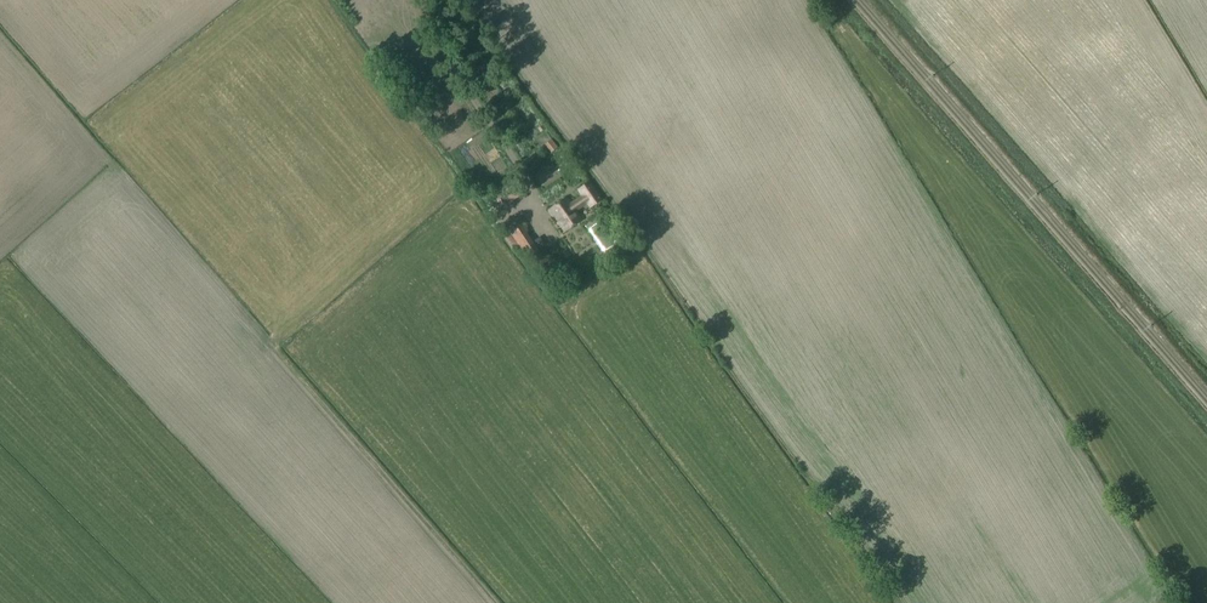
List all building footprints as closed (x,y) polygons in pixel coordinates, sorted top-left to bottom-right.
[(427,108),(417,115),(425,126),(432,121),(428,115),(431,114),(427,108)] [(550,140),(544,145),(550,154),(557,148),(550,140)] [(548,158),(526,171),(535,186),(556,173),(548,158)] [(567,198),(548,211),(563,232),(581,220),(575,211),(587,204),(590,207),(601,200),(590,183),(578,191),(582,197),(571,204),(567,198)] [(506,228),(500,232),(511,249),(517,245),(534,270),(548,261),(541,250),(539,252),(526,232),(528,231),(519,216),(504,226),(506,228)]
